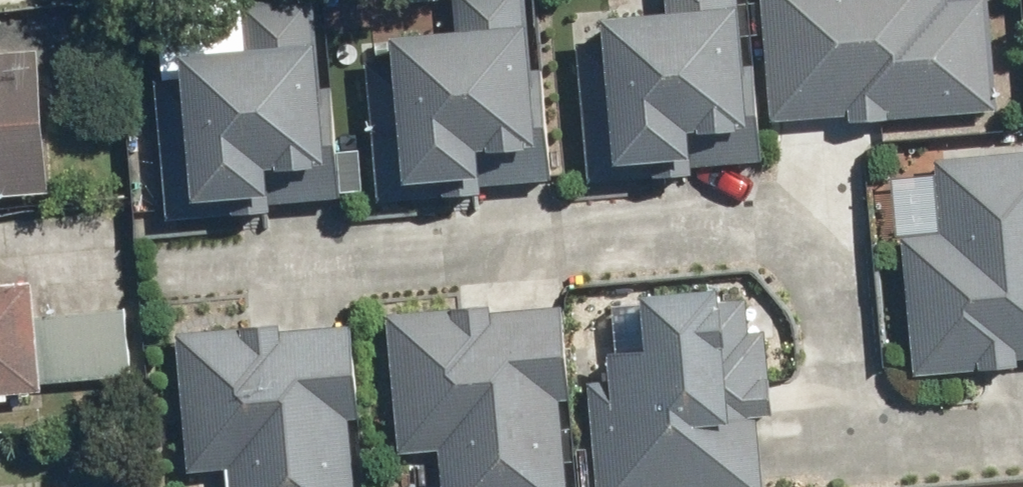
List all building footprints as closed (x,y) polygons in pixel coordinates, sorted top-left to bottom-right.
[(173,203),(340,186),(321,0),(253,0),(256,31),(180,38),(183,69),(160,72),(173,203)] [(384,187),(551,170),(534,0),(466,0),(467,14),(391,21),(395,53),(371,55),(384,187)] [(594,170),(761,156),(747,0),(665,0),(603,5),(606,37),(582,39),(594,170)] [(775,108),(996,96),(991,0),(769,0),(775,108)] [(48,191),(36,46),(0,48),(0,195),(48,191)] [(920,367),(1022,360),(1022,140),(940,146),(945,219),(910,222),(920,367)] [(599,486),(698,486),(767,480),(761,407),(776,406),(768,319),(752,321),(748,278),(647,287),(653,349),(614,352),(616,372),(588,375),(599,486)] [(43,387),(43,381),(128,372),(121,304),(34,313),(30,279),(0,282),(0,391),(43,387)] [(399,437),(442,435),(446,486),(572,486),(565,385),(577,385),(570,291),(391,302),(399,437)] [(241,486),(355,486),(349,412),(366,411),(359,315),(183,329),(193,457),(238,453),(241,486)]
